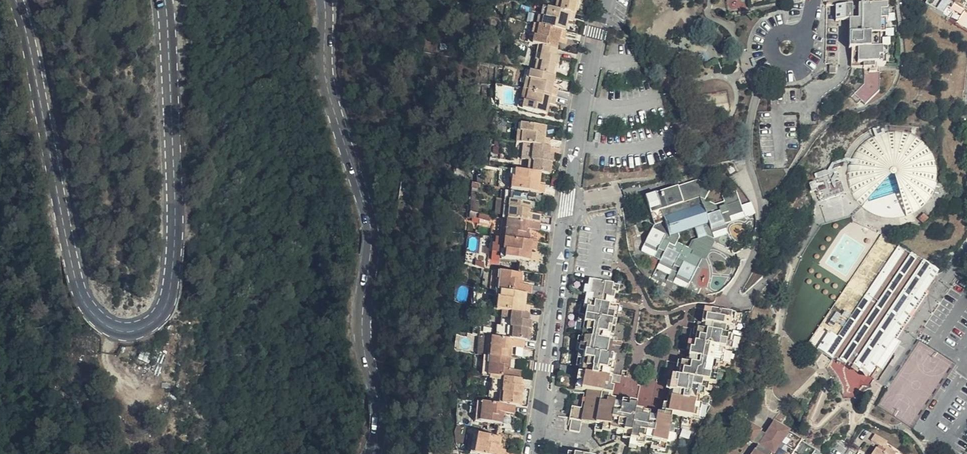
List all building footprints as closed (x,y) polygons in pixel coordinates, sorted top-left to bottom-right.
[(555,17),(574,21),(575,21),(578,1),(575,0),(556,0),(555,5),(557,5),(555,17)] [(927,5),(966,31),(966,0),(930,0),(927,5)] [(837,26),(851,26),(852,26),(853,12),(837,12),(837,26)] [(571,30),(574,21),(555,17),(538,13),(535,27),(532,27),(531,32),(533,32),(534,32),(564,39),(567,29),(571,30)] [(858,26),(852,26),(851,26),(850,54),(854,54),(853,69),(887,70),(888,62),(890,62),(890,54),(881,55),(881,41),(886,41),(886,26),(889,26),(889,19),(886,19),(886,13),(859,13),(858,26)] [(534,32),(533,32),(531,45),(529,44),(527,51),(529,51),(546,55),(559,57),(561,47),(564,48),(566,39),(564,39),(534,32)] [(559,57),(546,55),(544,63),(539,62),(538,70),(540,70),(538,81),(557,85),(561,66),(558,64),(559,57)] [(556,95),(557,85),(538,81),(527,78),(525,89),(527,89),(526,98),(556,104),(558,96),(556,95)] [(879,79),(866,78),(865,91),(853,104),(859,109),(861,108),(866,112),(879,96),(879,79)] [(556,104),(526,98),(524,112),(521,111),(520,120),(550,125),(552,115),(554,115),(556,104)] [(545,135),(516,131),(515,138),(518,139),(517,151),(547,154),(548,147),(544,146),(545,135)] [(908,135),(900,132),(890,132),(881,133),(872,136),(865,142),(858,148),(857,150),(853,156),(850,165),(849,174),(850,183),(853,192),(858,200),(864,207),(872,212),(881,216),(890,218),(899,217),(908,215),(916,211),(923,205),(929,197),(933,189),(935,180),(935,170),(933,161),(929,153),(924,145),(917,139),(908,135)] [(547,154),(517,151),(513,178),(539,181),(546,182),(550,154),(547,154)] [(513,178),(509,178),(508,187),(511,187),(510,198),(522,200),(542,201),(543,194),(537,193),(539,181),(513,178)] [(707,185),(699,179),(646,198),(654,224),(643,245),(655,253),(660,244),(666,248),(657,265),(670,273),(672,269),(678,273),(672,283),(684,290),(701,260),(691,254),(692,251),(675,241),(677,238),(676,236),(704,226),(708,239),(717,245),(731,241),(729,231),(748,222),(738,198),(724,203),(726,209),(717,211),(701,199),(710,187),(707,185)] [(840,185),(833,187),(832,189),(826,199),(829,212),(847,206),(840,185)] [(824,193),(826,199),(832,189),(833,187),(825,190),(824,193)] [(505,205),(521,208),(522,200),(510,198),(507,197),(505,205)] [(502,228),(539,232),(540,222),(528,221),(530,209),(521,208),(505,205),(504,213),(509,213),(508,218),(503,217),(502,228)] [(538,242),(539,232),(502,228),(500,235),(507,237),(506,240),(500,240),(499,247),(504,247),(526,250),(528,240),(538,242)] [(946,271),(901,243),(839,335),(826,326),(814,344),(836,358),(839,360),(841,358),(853,366),(854,364),(866,372),(867,370),(877,376),(898,343),(901,345),(937,289),(935,288),(946,271)] [(504,247),(501,265),(539,251),(526,250),(504,247)] [(537,260),(539,251),(501,265),(501,268),(531,272),(533,259),(537,260)] [(495,299),(496,299),(526,302),(530,303),(531,294),(519,292),(519,282),(497,280),(495,299)] [(586,423),(585,436),(586,436),(596,438),(617,441),(616,443),(636,446),(635,452),(642,453),(649,453),(663,453),(664,451),(671,453),(676,422),(697,425),(699,415),(704,416),(707,402),(710,403),(712,396),(708,395),(709,389),(715,390),(716,383),(718,383),(721,367),(724,368),(726,361),(722,361),(723,354),(730,355),(731,348),(734,348),(736,341),(732,340),(734,332),(740,333),(742,326),(738,325),(740,319),(709,314),(708,320),(711,321),(710,328),(706,327),(703,342),(699,341),(698,348),(692,347),(690,355),(694,356),(693,362),(689,361),(686,377),(683,376),(682,383),(675,382),(673,389),(677,390),(676,397),(672,396),(669,410),(666,410),(664,418),(668,419),(667,423),(654,421),(653,424),(647,423),(647,420),(641,420),(641,416),(635,415),(634,418),(619,416),(619,414),(614,413),(615,409),(619,409),(620,401),(618,400),(620,387),(617,386),(617,378),(621,378),(622,370),(618,370),(619,363),(616,362),(618,349),(615,348),(616,341),(619,340),(620,333),(618,333),(621,310),(617,310),(618,303),(621,303),(622,296),(592,292),(590,299),(588,298),(587,305),(592,306),(591,313),(588,313),(586,321),(588,322),(586,337),(583,336),(582,344),(586,344),(584,358),(587,358),(586,365),(588,365),(587,374),(582,373),(581,382),(583,382),(581,395),(583,396),(582,404),(588,405),(586,423)] [(514,321),(527,323),(529,323),(529,314),(525,313),(526,302),(496,299),(495,310),(497,310),(496,320),(514,321)] [(527,331),(527,323),(514,321),(496,320),(495,319),(492,346),(526,350),(529,350),(531,332),(527,331)] [(488,346),(487,365),(513,367),(513,358),(525,360),(526,350),(492,346),(488,346)] [(513,367),(487,365),(485,385),(507,387),(523,389),(524,380),(512,378),(513,367)] [(503,404),(502,414),(518,416),(523,416),(525,395),(522,394),(523,389),(507,387),(506,397),(502,397),(502,404),(503,404)] [(517,425),(518,416),(502,414),(481,411),(478,433),(503,437),(504,424),(517,425)] [(575,434),(585,436),(586,423),(577,422),(575,434)] [(774,422),(752,453),(813,453),(815,450),(774,422)] [(595,449),(596,438),(586,436),(585,448),(595,449)] [(875,436),(871,442),(882,449),(886,443),(875,436)] [(475,453),(502,453),(503,449),(476,444),(475,453)]
